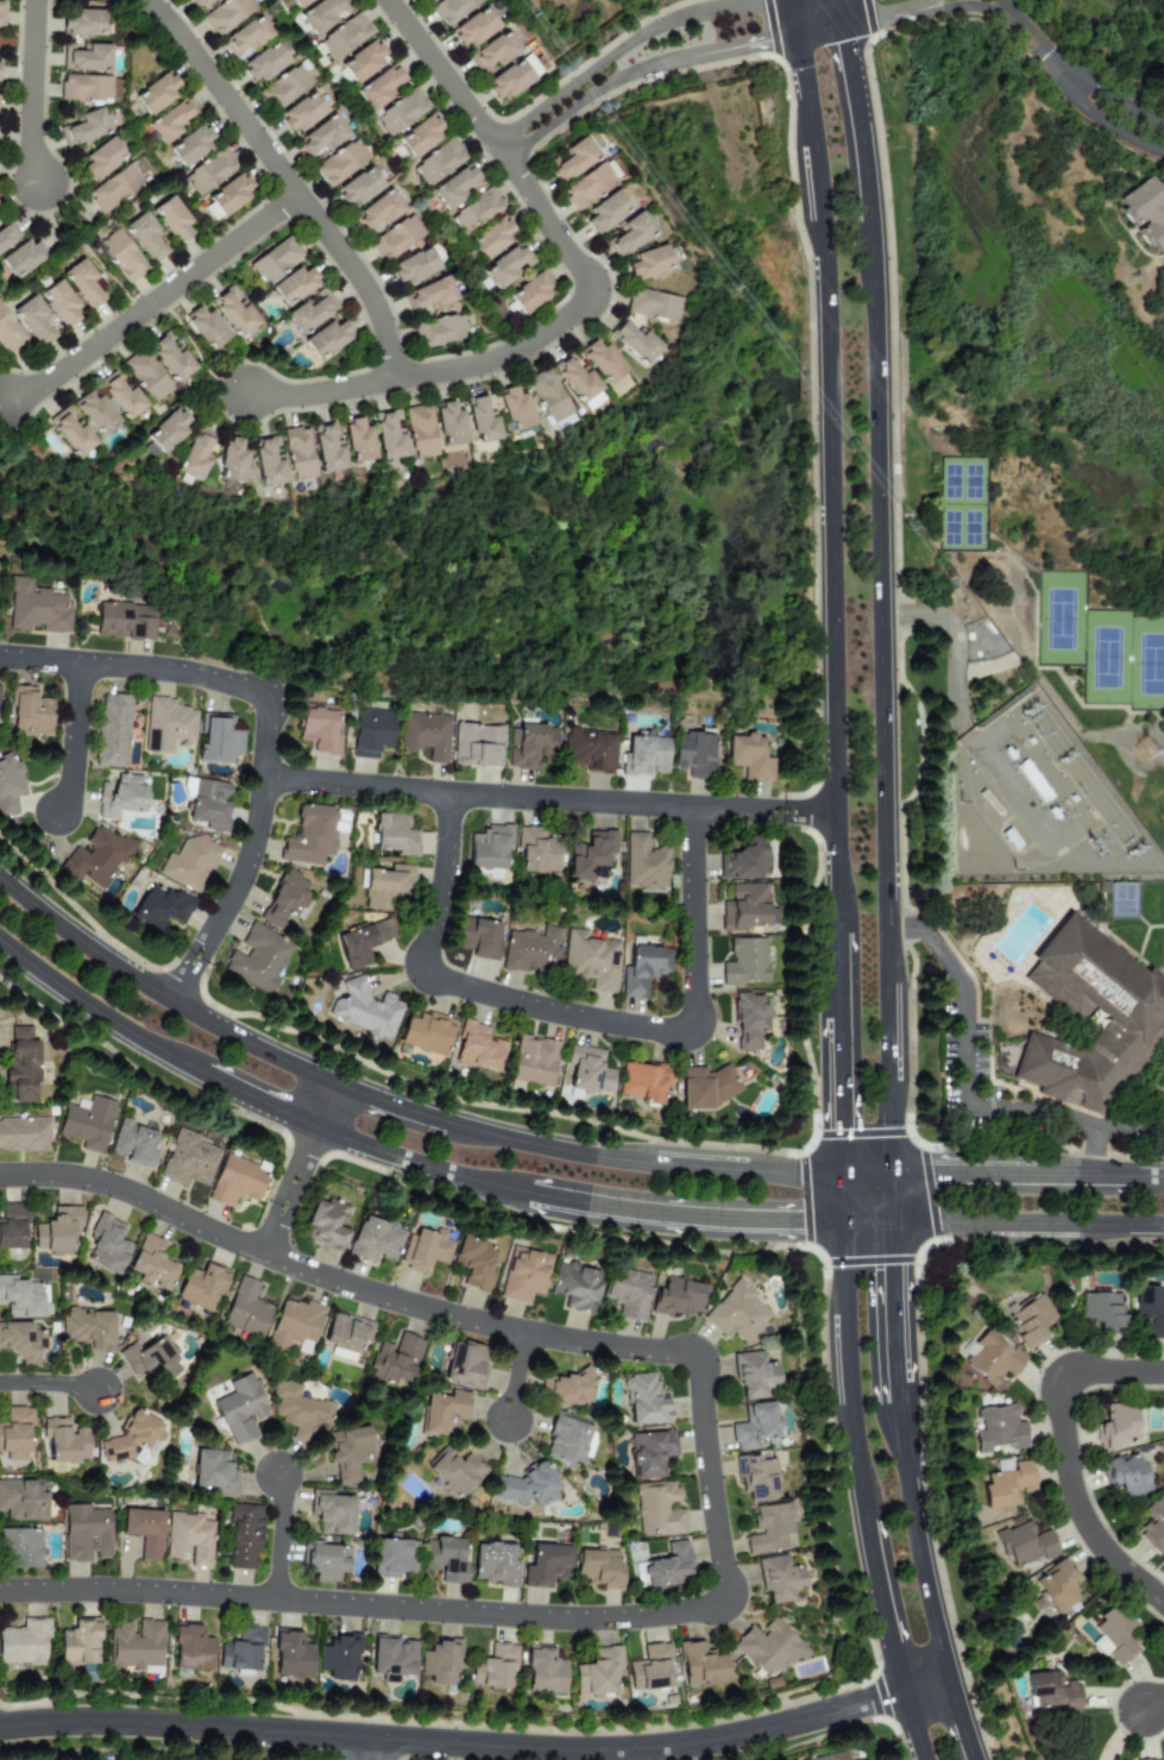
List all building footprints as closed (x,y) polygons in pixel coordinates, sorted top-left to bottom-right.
[(198,11),(213,0),(190,0),(198,11)] [(257,12),(251,0),(228,0),(202,15),(214,36),(257,12)] [(299,10),(313,0),(292,0),(299,10)] [(314,35),(352,7),(347,0),(321,0),(300,16),(314,35)] [(482,0),(441,0),(429,9),(445,29),(482,0)] [(460,47),(467,41),(471,47),(499,28),(485,7),(449,32),(460,47)] [(63,35),(105,36),(105,11),(63,10),(63,35)] [(330,64),(373,33),(358,13),(316,44),(330,64)] [(248,49),(249,51),(273,38),(262,17),(221,39),(232,58),(248,49)] [(467,59),(483,78),(520,49),(505,29),(467,59)] [(385,53),(374,38),(340,65),(356,85),(384,64),(379,58),(385,53)] [(291,61),(275,41),(242,66),(253,81),(259,76),(264,82),(291,61)] [(63,44),(73,44),(73,51),(82,52),(82,44),(109,45),(108,71),(62,69),(63,44)] [(542,75),(529,54),(484,82),(495,98),(504,92),(507,97),(542,75)] [(258,92),(272,112),(313,84),(299,64),(258,92)] [(408,86),(396,65),(356,88),(368,109),(408,86)] [(174,97),(170,91),(179,85),(167,70),(133,97),(149,117),(174,97)] [(59,83),(63,83),(63,75),(111,76),(111,100),(102,99),(101,101),(59,100),(59,83)] [(385,136),(429,111),(417,90),(373,114),(385,136)] [(292,135),(327,111),(313,91),(279,115),(292,135)] [(196,113),(186,98),(147,124),(161,146),(182,132),(178,125),(196,113)] [(57,128),(67,125),(68,127),(82,122),(80,115),(100,107),(109,132),(65,149),(57,128)] [(412,159),(445,135),(430,114),(397,139),(412,159)] [(348,136),(336,116),(296,140),(308,160),(348,136)] [(205,143),(213,138),(205,124),(168,146),(181,168),(210,151),(205,143)] [(565,149),(569,156),(551,169),(561,184),(599,157),(584,136),(565,149)] [(82,168),(89,162),(86,156),(111,137),(125,156),(117,162),(118,164),(93,182),(82,168)] [(313,168),(328,188),(368,159),(354,138),(313,168)] [(424,187),(466,159),(452,138),(411,166),(424,187)] [(197,197),(238,167),(223,147),(183,177),(197,197)] [(616,182),(600,162),(561,192),(577,212),(616,182)] [(445,211),(465,197),(461,192),(479,180),(467,164),(430,190),(445,211)] [(87,193),(101,214),(143,186),(129,165),(87,193)] [(355,206),(383,187),(370,166),(334,190),(344,206),(352,201),(355,206)] [(255,190),(241,172),(200,205),(214,222),(255,190)] [(1160,187),(1163,184),(1163,252),(1163,253),(1156,245),(1152,247),(1141,233),(1138,226),(1127,212),(1131,209),(1125,201),(1154,178),(1160,187)] [(447,215),(460,236),(502,210),(490,189),(447,215)] [(404,210),(389,190),(353,216),(367,236),(404,210)] [(593,215),(585,221),(595,236),(631,211),(616,190),(589,209),(593,215)] [(185,226),(191,222),(172,196),(151,210),(175,244),(191,234),(185,226)] [(607,244),(618,259),(655,232),(639,211),(621,224),(625,230),(607,244)] [(158,237),(160,236),(146,212),(125,224),(149,265),(168,254),(158,237)] [(424,234),(409,214),(369,244),(383,263),(424,234)] [(480,259),(516,238),(504,217),(468,239),(480,259)] [(20,235),(0,251),(0,229),(10,221),(20,235)] [(98,244),(128,284),(148,269),(118,229),(98,244)] [(304,257),(289,236),(247,265),(262,286),(304,257)] [(0,259),(27,239),(31,244),(37,240),(48,254),(14,279),(0,259)] [(534,261),(523,243),(482,268),(495,290),(523,274),(520,269),(534,261)] [(398,283),(405,280),(407,284),(446,267),(436,244),(390,265),(398,283)] [(636,261),(626,265),(632,282),(672,269),(664,245),(634,255),(636,261)] [(86,311),(103,300),(92,281),(95,279),(83,259),(63,271),(86,311)] [(286,308),(320,283),(308,267),(302,272),(297,267),(270,287),(286,308)] [(507,295),(522,316),(556,292),(541,271),(507,295)] [(415,318),(456,299),(445,275),(404,295),(415,318)] [(78,319),(73,311),(78,308),(61,280),(39,293),(61,329),(78,319)] [(235,339),(257,326),(234,286),(212,298),(235,339)] [(631,287),(625,311),(674,323),(680,299),(631,287)] [(338,309),(324,289),(285,315),(299,336),(338,309)] [(37,350),(58,337),(34,296),(12,309),(37,350)] [(8,357),(28,342),(0,306),(0,347),(8,357)] [(205,314),(200,307),(184,318),(210,352),(231,337),(211,310),(205,314)] [(467,340),(462,315),(413,323),(417,349),(467,340)] [(608,335),(643,366),(661,347),(643,330),(638,335),(622,320),(608,335)] [(303,342),(318,362),(352,336),(341,321),(334,327),(330,321),(303,342)] [(195,370),(168,332),(147,346),(174,384),(195,370)] [(598,338),(580,352),(605,386),(624,371),(598,338)] [(147,403),(170,391),(144,347),(122,360),(147,403)] [(574,352),(554,364),(581,411),(602,400),(574,352)] [(570,413),(548,367),(524,378),(546,423),(570,413)] [(126,390),(112,372),(97,383),(125,421),(145,406),(131,386),(126,390)] [(496,394),(511,433),(534,423),(518,384),(496,394)] [(100,395),(93,400),(87,391),(73,401),(97,438),(119,422),(100,395)] [(499,438),(493,410),(489,411),(484,395),(465,398),(476,444),(499,438)] [(434,406),(441,447),(467,442),(461,409),(454,410),(453,402),(434,406)] [(95,442),(65,404),(45,421),(75,458),(95,442)] [(410,457),(435,455),(430,406),(405,408),(410,457)] [(188,420),(176,407),(144,435),(149,441),(141,447),(153,460),(185,430),(181,426),(188,420)] [(405,457),(402,428),(394,429),(392,420),(399,419),(398,410),(373,414),(380,460),(405,457)] [(342,421),(350,463),(375,458),(369,426),(363,427),(361,417),(342,421)] [(345,470),(341,439),(335,440),(334,425),(313,426),(317,472),(345,470)] [(313,477),(308,427),(283,429),(288,479),(313,477)] [(197,480),(209,455),(205,453),(212,436),(195,428),(175,470),(197,480)] [(259,486),(283,483),(277,436),(252,440),(259,486)] [(239,451),(240,440),(220,439),(218,482),(243,483),(245,451),(239,451)] [(8,630),(29,630),(29,627),(39,627),(39,633),(69,634),(70,591),(30,590),(31,577),(10,577),(8,630)] [(151,640),(153,605),(97,603),(96,637),(151,640)] [(36,687),(12,686),(10,734),(50,736),(52,699),(34,698),(36,687)] [(128,696),(97,693),(95,767),(126,768),(128,696)] [(171,753),(172,740),(194,741),(195,708),(174,708),(175,698),(146,697),(144,752),(171,753)] [(312,753),(339,754),(339,736),(334,735),(336,706),(300,704),(297,741),(313,741),(312,753)] [(377,759),(377,746),(391,746),(392,711),(354,709),(352,758),(377,759)] [(449,716),(401,712),(398,749),(428,752),(427,762),(447,763),(449,716)] [(231,763),(231,755),(241,756),(241,731),(231,730),(232,715),(203,714),(202,744),(197,744),(196,762),(231,763)] [(502,725),(453,724),(452,766),(501,767),(502,725)] [(509,724),(507,768),(536,771),(537,755),(554,756),(555,728),(509,724)] [(612,731),(564,730),(564,763),(585,763),(585,773),(612,773),(612,731)] [(672,768),(686,769),(686,778),(711,778),(712,733),(673,731),(672,768)] [(725,766),(742,767),(742,781),(772,781),(772,756),(763,756),(763,736),(726,735),(725,766)] [(666,774),(667,737),(627,737),(625,754),(619,754),(619,774),(666,774)] [(12,798),(26,793),(12,754),(0,758),(0,817),(17,811),(12,798)] [(141,812),(144,775),(114,774),(114,784),(99,782),(96,819),(117,819),(118,811),(141,812)] [(229,784),(184,778),(182,796),(189,797),(187,821),(203,823),(202,831),(225,834),(228,799),(229,784)] [(321,866),(322,856),(331,856),(338,807),(298,803),(294,838),(282,837),(278,860),(321,866)] [(416,857),(417,830),(405,830),(407,815),(375,813),(373,850),(396,850),(396,856),(416,857)] [(103,892),(132,846),(95,823),(83,843),(89,847),(86,853),(73,846),(57,870),(76,882),(78,878),(103,892)] [(467,867),(508,869),(509,825),(483,824),(483,834),(470,834),(467,867)] [(517,826),(517,873),(558,873),(558,838),(541,837),(541,826),(517,826)] [(586,831),(586,844),(568,844),(568,880),(605,881),(605,853),(615,853),(615,831),(586,831)] [(156,875),(199,893),(219,847),(185,832),(175,857),(165,853),(156,875)] [(624,888),(667,888),(668,848),(647,847),(647,832),(625,832),(624,888)] [(718,853),(718,879),(766,879),(766,837),(748,837),(748,846),(737,847),(737,853),(718,853)] [(364,869),(363,910),(390,910),(391,891),(410,892),(411,866),(388,865),(388,870),(364,869)] [(260,919),(279,928),(287,912),(294,916),(309,881),(282,869),(260,919)] [(130,917),(159,934),(168,920),(180,926),(194,901),(164,886),(161,892),(147,884),(130,917)] [(721,931),(744,931),(744,925),(772,926),(773,884),(730,884),(730,901),(721,901),(721,931)] [(1156,963),(1163,970),(1163,1043),(1107,1115),(1042,1092),(1045,1082),(1015,1070),(1032,1027),(1088,1049),(1114,1016),(1097,1002),(1083,1022),(1027,976),(1043,958),(1037,955),(1074,907),(1151,969),(1156,963)] [(470,956),(493,961),(501,923),(459,916),(453,948),(470,950),(470,956)] [(345,972),(369,966),(364,948),(394,939),(388,918),(334,934),(345,972)] [(221,969),(270,995),(278,979),(276,976),(292,944),(251,922),(239,944),(247,948),(244,956),(232,950),(221,969)] [(501,968),(555,974),(561,928),(541,925),(540,934),(505,930),(501,968)] [(616,993),(618,941),(585,939),(585,930),(564,929),(561,978),(590,979),(590,992),(616,993)] [(721,985),(766,983),(763,937),(729,938),(730,962),(721,963),(721,985)] [(621,998),(646,998),(646,975),(669,975),(669,947),(629,945),(628,967),(622,967),(621,998)] [(389,1042),(402,1001),(380,994),(377,1004),(367,1000),(360,975),(339,981),(342,993),(334,997),(326,1018),(380,1037),(378,1038),(389,1042)] [(735,1050),(757,1050),(757,1032),(767,1032),(766,994),(734,995),(735,1050)] [(404,1017),(397,1044),(443,1058),(454,1022),(417,1011),(415,1020),(404,1017)] [(505,1043),(485,1038),(489,1026),(463,1020),(452,1061),(497,1073),(505,1043)] [(33,1102),(33,1083),(37,1083),(38,1041),(31,1039),(31,1026),(10,1026),(8,1069),(2,1069),(2,1087),(11,1087),(11,1102),(33,1102)] [(558,1042),(516,1035),(509,1080),(550,1087),(558,1042)] [(567,1089),(611,1094),(614,1069),(600,1068),(603,1050),(567,1045),(565,1063),(571,1064),(567,1089)] [(662,1086),(668,1087),(672,1068),(622,1061),(617,1094),(643,1098),(642,1104),(660,1106),(662,1086)] [(680,1106),(735,1104),(734,1068),(705,1069),(705,1067),(680,1068),(680,1106)] [(115,1102),(89,1095),(87,1101),(76,1099),(75,1106),(64,1104),(56,1134),(81,1142),(78,1149),(100,1155),(115,1102)] [(0,1119),(0,1151),(48,1152),(49,1120),(0,1119)] [(111,1150),(126,1155),(124,1162),(151,1169),(156,1152),(151,1151),(156,1130),(118,1120),(111,1150)] [(206,1187),(221,1145),(176,1129),(158,1178),(183,1187),(185,1180),(206,1187)] [(207,1201),(231,1208),(234,1195),(257,1202),(266,1168),(221,1154),(207,1201)] [(314,1199),(300,1237),(340,1251),(348,1231),(340,1228),(348,1207),(325,1199),(323,1202),(314,1199)] [(25,1249),(24,1203),(0,1203),(0,1218),(0,1249),(25,1249)] [(33,1222),(32,1250),(71,1251),(71,1226),(81,1227),(81,1207),(51,1206),(50,1224),(33,1222)] [(82,1262),(118,1275),(131,1244),(118,1239),(124,1224),(100,1214),(82,1262)] [(392,1262),(404,1230),(361,1214),(346,1255),(372,1263),(375,1255),(392,1262)] [(399,1266),(424,1274),(428,1261),(446,1265),(453,1243),(443,1239),(446,1231),(434,1227),(433,1233),(410,1227),(399,1266)] [(177,1265),(161,1259),(166,1242),(143,1232),(127,1270),(138,1275),(136,1281),(166,1293),(177,1265)] [(452,1264),(466,1269),(461,1286),(487,1293),(493,1272),(487,1271),(495,1246),(459,1237),(452,1264)] [(550,1256),(510,1246),(498,1299),(527,1305),(529,1294),(541,1296),(550,1256)] [(226,1269),(203,1261),(200,1272),(185,1268),(175,1300),(212,1313),(226,1269)] [(591,1314),(602,1272),(556,1262),(548,1293),(566,1297),(564,1307),(591,1314)] [(641,1321),(650,1275),(609,1266),(603,1300),(619,1302),(616,1316),(641,1321)] [(40,1282),(14,1282),(14,1275),(0,1276),(0,1302),(6,1302),(6,1318),(42,1318),(40,1282)] [(258,1282),(237,1276),(221,1327),(260,1339),(270,1306),(253,1301),(258,1282)] [(699,1313),(703,1282),(663,1277),(661,1290),(654,1289),(650,1314),(668,1315),(669,1313),(685,1314),(686,1312),(699,1313)] [(728,1331),(743,1345),(773,1313),(736,1280),(700,1318),(722,1337),(728,1331)] [(1157,1293),(1157,1287),(1133,1287),(1132,1319),(1145,1320),(1145,1339),(1163,1339),(1163,1294),(1157,1293)] [(1079,1294),(1079,1323),(1097,1322),(1097,1334),(1112,1334),(1112,1327),(1121,1327),(1120,1293),(1079,1294)] [(1053,1319),(1038,1294),(1003,1317),(1024,1352),(1046,1339),(1039,1328),(1053,1319)] [(265,1346),(284,1352),(287,1341),(297,1345),(300,1340),(313,1345),(325,1307),(303,1301),(302,1306),(281,1299),(265,1346)] [(61,1309),(61,1341),(88,1341),(88,1352),(112,1352),(112,1309),(61,1309)] [(373,1324),(331,1312),(322,1343),(332,1346),(328,1354),(353,1362),(359,1343),(367,1345),(373,1324)] [(10,1351),(10,1356),(19,1356),(19,1365),(37,1365),(38,1350),(44,1350),(44,1330),(31,1330),(31,1322),(0,1322),(0,1350),(10,1351)] [(1025,1358),(1011,1347),(1008,1350),(983,1330),(971,1345),(975,1348),(962,1364),(990,1388),(1002,1374),(1008,1379),(1025,1358)] [(378,1341),(365,1375),(392,1384),(394,1379),(408,1385),(424,1340),(399,1332),(395,1347),(378,1341)] [(115,1352),(136,1383),(152,1372),(159,1383),(182,1369),(161,1335),(139,1350),(133,1341),(115,1352)] [(442,1381),(480,1389),(489,1347),(451,1340),(442,1381)] [(735,1353),(737,1400),(765,1398),(765,1387),(776,1385),(775,1362),(762,1363),(762,1352),(735,1353)] [(226,1383),(231,1393),(212,1401),(233,1447),(256,1437),(248,1421),(268,1412),(248,1372),(226,1383)] [(589,1379),(541,1375),(540,1393),(552,1394),(550,1403),(586,1407),(589,1379)] [(668,1423),(668,1396),(656,1396),(655,1375),(625,1375),(627,1425),(668,1423)] [(298,1397),(300,1385),(277,1381),(270,1422),(328,1433),(333,1403),(298,1397)] [(426,1394),(420,1432),(455,1438),(458,1421),(465,1422),(470,1394),(448,1390),(447,1397),(426,1394)] [(744,1404),(745,1422),(731,1423),(734,1451),(759,1450),(757,1440),(775,1439),(772,1401),(744,1404)] [(1098,1449),(1136,1445),(1132,1403),(1103,1405),(1105,1424),(1095,1424),(1098,1449)] [(1025,1449),(1023,1422),(1014,1423),(1014,1406),(975,1408),(977,1454),(989,1454),(989,1447),(1007,1446),(1007,1451),(1025,1449)] [(26,1460),(27,1426),(32,1426),(32,1407),(5,1407),(5,1425),(0,1425),(0,1452),(5,1452),(5,1460),(26,1460)] [(97,1441),(103,1465),(143,1456),(141,1448),(159,1444),(153,1416),(138,1421),(136,1412),(118,1416),(122,1435),(97,1441)] [(545,1457),(570,1465),(571,1463),(578,1464),(584,1447),(591,1425),(589,1423),(587,1422),(555,1412),(553,1419),(552,1419),(552,1421),(550,1420),(549,1427),(549,1428),(549,1429),(547,1434),(549,1434),(552,1433),(548,1441),(547,1441),(547,1444),(548,1445),(545,1457)] [(48,1463),(77,1464),(77,1459),(87,1459),(88,1428),(69,1428),(69,1419),(42,1418),(42,1438),(48,1438),(48,1463)] [(327,1432),(331,1464),(334,1464),(336,1486),(359,1484),(356,1462),(372,1459),(369,1427),(327,1432)] [(663,1477),(662,1457),(675,1457),(674,1431),(629,1433),(631,1479),(663,1477)] [(424,1470),(458,1501),(486,1470),(467,1452),(459,1462),(443,1448),(424,1470)] [(191,1494),(235,1495),(237,1469),(227,1469),(228,1451),(193,1450),(191,1494)] [(1148,1490),(1134,1451),(1101,1463),(1109,1485),(1116,1483),(1122,1499),(1148,1490)] [(749,1503),(776,1500),(772,1458),(757,1460),(757,1454),(735,1458),(740,1494),(748,1492),(749,1503)] [(499,1501),(510,1495),(516,1507),(529,1498),(535,1509),(560,1496),(541,1460),(492,1486),(499,1501)] [(984,1509),(1018,1506),(1016,1494),(1032,1492),(1029,1461),(1012,1463),(1012,1471),(981,1474),(984,1509)] [(45,1479),(0,1480),(0,1510),(5,1510),(5,1521),(46,1520),(45,1479)] [(684,1534),(684,1509),(665,1510),(665,1502),(677,1502),(677,1482),(635,1483),(636,1535),(684,1534)] [(317,1535),(351,1536),(352,1496),(329,1495),(329,1490),(310,1490),(309,1520),(319,1520),(317,1535)] [(1140,1511),(1149,1521),(1135,1533),(1154,1555),(1163,1547),(1163,1539),(1163,1537),(1163,1536),(1163,1490),(1140,1511)] [(747,1555),(797,1548),(789,1502),(751,1508),(755,1533),(744,1534),(747,1555)] [(108,1509),(89,1509),(89,1506),(64,1504),(63,1563),(94,1563),(94,1559),(108,1559),(108,1509)] [(227,1569),(257,1571),(260,1506),(231,1504),(227,1569)] [(159,1561),(161,1510),(121,1509),(120,1535),(140,1535),(139,1560),(159,1561)] [(165,1559),(189,1559),(189,1567),(209,1567),(212,1521),(201,1521),(201,1514),(166,1514),(165,1559)] [(1056,1554),(1047,1530),(1030,1536),(1024,1520),(993,1531),(1008,1570),(1039,1559),(1040,1560),(1056,1554)] [(39,1569),(40,1529),(0,1528),(0,1567),(39,1569)] [(439,1583),(466,1584),(466,1565),(461,1564),(463,1538),(433,1538),(433,1540),(422,1540),(422,1571),(439,1571),(439,1583)] [(371,1577),(415,1578),(415,1540),(372,1540),(371,1577)] [(665,1542),(667,1559),(641,1563),(644,1589),(691,1583),(686,1540),(665,1542)] [(314,1582),(336,1583),(336,1573),(347,1573),(348,1545),(303,1544),(303,1572),(314,1573),(314,1582)] [(517,1588),(518,1560),(511,1560),(512,1545),(473,1544),(472,1582),(496,1582),(496,1586),(517,1588)] [(549,1588),(549,1579),(567,1579),(568,1546),(530,1545),(529,1566),(522,1565),(522,1586),(549,1588)] [(622,1590),(622,1566),(617,1566),(617,1551),(575,1550),(574,1578),(586,1579),(585,1584),(600,1584),(600,1589),(622,1590)] [(792,1602),(789,1589),(804,1586),(801,1564),(787,1566),(786,1554),(756,1558),(760,1592),(767,1592),(768,1604),(792,1602)] [(1031,1575),(1050,1614),(1077,1602),(1068,1583),(1075,1580),(1065,1559),(1031,1575)] [(1104,1655),(1116,1668),(1137,1650),(1123,1633),(1131,1626),(1112,1604),(1088,1625),(1109,1650),(1104,1655)] [(765,1678),(782,1659),(789,1666),(797,1658),(801,1662),(810,1653),(772,1617),(759,1632),(750,1624),(730,1646),(765,1678)] [(43,1664),(43,1640),(49,1640),(49,1618),(21,1618),(21,1628),(0,1628),(0,1664),(43,1664)] [(59,1630),(58,1664),(96,1665),(97,1618),(73,1618),(73,1630),(59,1630)] [(162,1666),(162,1620),(134,1621),(134,1622),(109,1622),(111,1667),(162,1666)] [(212,1638),(199,1636),(200,1624),(174,1623),(171,1668),(210,1670),(212,1638)] [(264,1627),(237,1627),(237,1642),(219,1643),(219,1670),(258,1670),(258,1649),(264,1649),(264,1627)] [(275,1629),(275,1677),(312,1677),(312,1643),(300,1643),(300,1629),(275,1629)] [(319,1646),(317,1671),(327,1671),(326,1680),(356,1682),(357,1635),(327,1634),(327,1646),(319,1646)] [(1088,1645),(1101,1657),(1109,1648),(1096,1637),(1088,1645)] [(414,1676),(415,1640),(371,1639),(370,1674),(380,1674),(379,1683),(396,1683),(396,1676),(414,1676)] [(419,1676),(428,1676),(428,1685),(454,1686),(457,1641),(429,1640),(428,1652),(420,1652),(419,1676)] [(725,1653),(704,1654),(704,1641),(679,1642),(681,1686),(726,1684),(725,1653)] [(630,1691),(672,1686),(666,1642),(641,1646),(643,1660),(625,1662),(630,1691)] [(515,1664),(516,1643),(489,1643),(489,1659),(470,1658),(470,1689),(508,1689),(509,1664),(515,1664)] [(565,1660),(552,1659),(552,1648),(527,1647),(524,1693),(562,1695),(565,1660)] [(573,1664),(573,1695),(615,1693),(615,1680),(621,1679),(619,1647),(591,1648),(592,1662),(573,1664)] [(1023,1673),(1025,1707),(1059,1706),(1060,1713),(1078,1712),(1077,1682),(1057,1683),(1057,1672),(1023,1673)] [(847,1752),(805,1759),(848,1759),(847,1752)]
